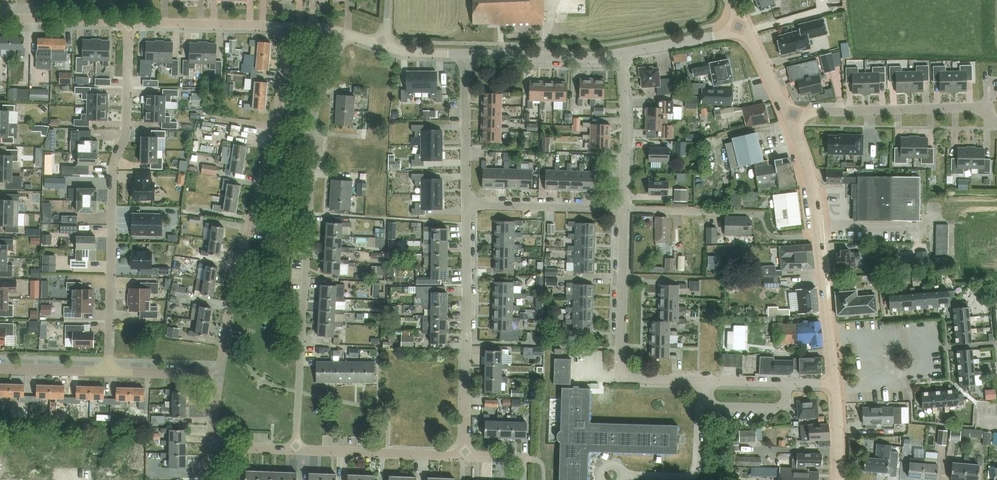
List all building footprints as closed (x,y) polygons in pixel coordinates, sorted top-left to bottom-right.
[(544,25),(544,0),(473,0),(473,24),(494,24),(494,25),(500,25),(500,27),(503,27),(503,32),(507,31),(507,26),(544,25)] [(562,10),(584,9),(583,0),(562,0),(562,10)] [(775,5),(773,0),(755,0),(759,10),(775,5)] [(791,33),(776,37),(777,42),(776,44),(777,47),(779,48),(780,53),(801,48),(802,50),(810,48),(807,38),(826,33),(822,18),(798,24),(799,30),(791,32),(791,33)] [(10,38),(0,38),(0,56),(1,56),(2,49),(10,50),(10,38)] [(10,38),(10,50),(18,50),(18,57),(24,57),(25,50),(24,50),(24,38),(10,38)] [(51,61),(52,39),(38,39),(37,51),(36,50),(36,60),(51,61)] [(52,39),(51,61),(67,61),(68,51),(65,51),(65,40),(52,39)] [(76,58),(76,73),(82,73),(82,66),(88,66),(88,61),(95,61),(96,41),(83,40),(82,58),(76,58)] [(236,50),(236,41),(229,40),(229,43),(226,43),(225,52),(229,52),(229,54),(241,54),(241,50),(236,50)] [(249,40),(249,46),(258,46),(257,56),(269,57),(271,43),(259,42),(259,41),(249,40)] [(96,41),(95,61),(103,61),(102,67),(108,67),(109,41),(96,41)] [(146,42),(145,68),(151,68),(151,63),(158,63),(159,43),(146,42)] [(159,43),(158,63),(166,63),(166,69),(171,69),(171,76),(177,76),(178,61),(172,61),(172,43),(159,43)] [(183,61),(182,76),(189,76),(189,69),(195,70),(195,64),(202,64),(203,44),(190,43),(189,61),(183,61)] [(203,44),(202,64),(209,65),(209,70),(215,70),(215,77),(221,77),(221,62),(215,62),(216,44),(203,44)] [(831,54),(820,57),(824,74),(836,71),(831,54)] [(252,65),(251,73),(256,74),(257,70),(268,71),(269,57),(257,56),(256,65),(252,65)] [(714,85),(733,82),(728,59),(709,63),(710,66),(693,70),(694,77),(711,73),(714,85)] [(822,91),(818,75),(820,74),(816,59),(787,66),(788,70),(794,81),(796,80),(797,80),(798,84),(797,84),(796,86),(797,90),(798,91),(800,91),(801,95),(814,92),(814,93),(822,91)] [(916,71),(909,71),(909,91),(922,91),(922,80),(928,80),(928,65),(916,65),(916,71)] [(945,65),(933,66),(933,81),(939,81),(940,91),(953,91),(952,71),(945,71),(945,65)] [(960,70),(952,71),(953,91),(966,91),(966,80),(972,80),(972,65),(959,65),(960,70)] [(872,72),(865,72),(866,93),(879,92),(878,82),(885,81),(884,66),(872,66),(872,72)] [(901,66),(889,66),(890,81),(896,81),(896,92),(909,91),(909,71),(901,71),(901,66)] [(657,87),(658,95),(673,94),(672,79),(660,79),(659,68),(654,69),(653,67),(639,68),(640,78),(641,77),(642,88),(657,87)] [(857,67),(845,67),(846,83),(852,82),(852,93),(866,93),(865,72),(858,72),(857,67)] [(413,93),(422,93),(422,72),(407,72),(407,90),(401,90),(401,102),(407,102),(407,99),(413,99),(413,93)] [(442,90),(437,90),(436,72),(422,72),(422,93),(431,93),(431,99),(436,99),(436,102),(442,102),(442,90)] [(72,73),(60,73),(60,83),(72,83),(72,73)] [(251,77),(250,89),(254,89),(254,95),(266,96),(267,82),(256,81),(256,77),(251,77)] [(578,98),(577,106),(582,106),(582,98),(590,98),(591,98),(592,79),(579,79),(579,98),(578,98)] [(590,98),(590,106),(595,106),(595,98),(604,99),(604,79),(592,79),(591,98),(590,98)] [(528,100),(527,108),(532,108),(532,100),(540,101),(541,101),(542,82),(530,81),(529,100),(528,100)] [(540,101),(540,108),(545,109),(545,101),(554,101),(554,82),(542,82),(541,101),(540,101)] [(554,82),(554,101),(563,101),(562,109),(567,109),(567,102),(566,101),(567,82),(554,82)] [(364,95),(365,87),(354,86),(354,94),(364,95)] [(75,87),(75,94),(82,94),(82,99),(88,100),(87,107),(108,107),(108,94),(91,94),(91,88),(75,87)] [(49,101),(49,89),(31,88),(31,100),(49,101)] [(733,106),(734,90),(702,88),(701,104),(733,106)] [(145,95),(145,109),(165,109),(166,102),(171,102),(171,96),(178,97),(179,90),(163,90),(163,96),(145,95)] [(510,97),(510,93),(502,92),(502,93),(483,93),(483,105),(501,105),(502,97),(510,97)] [(244,104),(244,109),(253,109),(253,108),(265,110),(266,96),(254,95),(253,104),(244,104)] [(337,95),(336,110),(354,111),(355,96),(337,95)] [(192,106),(201,106),(202,97),(191,96),(191,103),(192,103),(192,106)] [(697,109),(697,98),(686,98),(685,109),(697,109)] [(646,119),(667,120),(667,119),(674,120),(674,113),(673,113),(673,102),(657,101),(657,108),(646,108),(646,119)] [(765,103),(742,108),(746,126),(769,122),(765,103)] [(45,113),(48,109),(43,104),(40,109),(45,113)] [(18,124),(19,112),(15,111),(15,105),(3,105),(3,110),(0,110),(0,124),(18,124)] [(483,105),(482,118),(501,118),(501,119),(509,120),(509,115),(501,115),(501,105),(483,105)] [(75,119),(74,126),(90,126),(90,120),(108,121),(108,107),(87,107),(87,114),(82,114),(82,120),(75,119)] [(728,118),(735,117),(733,107),(726,108),(728,118)] [(726,108),(720,109),(721,120),(728,118),(726,108)] [(145,109),(145,122),(162,122),(162,128),(177,129),(178,122),(171,122),(171,116),(165,116),(165,109),(145,109)] [(352,127),(354,111),(336,110),(335,126),(352,127)] [(482,118),(482,130),(501,131),(501,132),(509,132),(509,127),(501,127),(501,119),(501,118),(482,118)] [(667,126),(667,120),(646,119),(646,130),(656,130),(656,138),(672,138),(672,126),(667,126)] [(203,122),(202,130),(211,132),(213,123),(203,122)] [(582,122),(582,127),(590,127),(590,134),(590,136),(610,137),(610,124),(591,124),(591,122),(582,122)] [(18,124),(0,124),(0,137),(2,137),(2,143),(14,143),(14,136),(17,136),(18,124)] [(442,147),(442,132),(424,132),(424,126),(412,127),(412,132),(415,132),(415,138),(421,138),(421,147),(442,147)] [(71,152),(79,153),(98,153),(98,141),(91,141),(91,131),(71,130),(71,152)] [(482,130),(481,143),(500,143),(500,144),(508,145),(508,139),(500,139),(501,132),(501,131),(482,130)] [(141,150),(158,150),(158,138),(166,138),(166,131),(152,131),(151,137),(142,137),(141,150)] [(767,160),(763,161),(756,132),(732,138),(733,142),(725,144),(731,168),(739,166),(739,167),(754,163),(758,190),(779,187),(779,188),(798,185),(795,171),(793,172),(790,162),(768,166),(767,160)] [(582,134),(582,139),(590,139),(590,149),(609,149),(610,137),(590,136),(590,134),(582,134)] [(844,136),(828,136),(828,140),(826,140),(826,147),(827,147),(827,153),(861,154),(862,135),(844,135),(844,136)] [(894,147),(894,163),(906,163),(906,157),(913,157),(914,136),(913,137),(901,137),(901,147),(894,147)] [(914,136),(913,157),(921,157),(921,163),(933,163),(933,148),(927,148),(927,137),(914,137),(914,136)] [(223,148),(221,156),(222,156),(232,158),(243,160),(246,146),(234,144),(235,143),(224,142),(223,148)] [(687,155),(687,143),(675,143),(675,155),(687,155)] [(442,161),(442,147),(421,147),(421,156),(415,156),(415,161),(412,161),(412,167),(424,167),(424,162),(442,161)] [(668,161),(669,148),(649,148),(649,161),(668,161)] [(951,158),(951,173),(963,174),(963,168),(970,168),(971,148),(957,148),(957,158),(951,158)] [(971,148),(970,168),(978,168),(978,174),(990,174),(990,159),(984,159),(984,148),(971,148)] [(13,168),(13,161),(18,161),(19,150),(7,149),(7,155),(0,155),(0,168),(13,168)] [(157,158),(158,150),(141,150),(141,163),(151,163),(151,169),(163,169),(163,158),(157,158)] [(79,153),(79,164),(89,165),(98,165),(98,153),(79,153)] [(222,156),(221,163),(227,164),(225,173),(229,174),(229,172),(241,173),(243,160),(232,158),(222,156)] [(481,160),(481,169),(483,169),(482,187),(495,188),(495,169),(486,169),(486,160),(481,160)] [(495,169),(495,188),(507,188),(508,169),(509,169),(509,161),(504,160),(504,169),(495,169)] [(187,172),(188,162),(182,161),(180,171),(187,172)] [(508,169),(507,188),(519,188),(520,170),(521,170),(522,161),(517,161),(516,170),(509,169),(508,169)] [(520,170),(519,188),(532,189),(532,170),(533,170),(534,161),(529,161),(528,170),(521,170),(520,170)] [(546,170),(546,189),(558,190),(558,171),(559,171),(560,162),(555,162),(554,170),(546,170)] [(558,171),(558,190),(570,190),(571,171),(572,171),(572,163),(567,162),(567,171),(559,171),(558,171)] [(571,171),(570,190),(582,190),(583,171),(584,163),(579,163),(579,171),(572,171),(571,171)] [(583,171),(582,190),(594,191),(595,172),(596,172),(596,163),(592,163),(591,171),(583,171)] [(218,166),(203,164),(201,173),(216,176),(218,166)] [(13,168),(0,168),(0,181),(7,181),(7,189),(22,189),(22,177),(13,176),(13,168)] [(842,171),(826,171),(826,183),(842,184),(842,177),(842,171)] [(150,184),(150,174),(138,173),(137,183),(133,183),(133,198),(154,199),(155,184),(150,184)] [(443,180),(424,180),(424,174),(412,174),(412,180),(415,180),(415,186),(421,186),(421,195),(443,195),(443,180)] [(45,177),(45,188),(66,188),(66,178),(45,177)] [(857,177),(842,177),(842,184),(851,184),(851,196),(853,199),(856,199),(856,220),(919,221),(919,177),(857,177)] [(222,196),(236,198),(239,185),(227,183),(228,179),(224,179),(222,190),(223,190),(222,196)] [(331,180),(331,194),(351,196),(352,181),(331,180)] [(648,194),(668,194),(668,182),(649,182),(648,194)] [(366,195),(367,183),(358,183),(357,195),(366,195)] [(78,201),(97,201),(97,189),(78,189),(78,201)] [(685,201),(686,189),(675,189),(674,201),(685,201)] [(731,202),(729,202),(729,209),(741,208),(741,201),(740,201),(740,191),(730,191),(731,202)] [(757,192),(743,194),(744,201),(758,200),(757,192)] [(777,228),(801,225),(797,192),(773,195),(777,228)] [(19,214),(19,201),(20,201),(20,194),(7,194),(7,200),(0,200),(0,213),(19,214)] [(331,194),(330,209),(350,210),(351,196),(331,194)] [(443,209),(443,195),(421,195),(422,203),(416,204),(416,209),(413,209),(413,215),(425,215),(424,209),(443,209)] [(234,212),(236,198),(222,196),(220,206),(214,204),(213,210),(223,211),(223,210),(234,212)] [(97,213),(97,201),(78,201),(77,212),(97,213)] [(19,214),(0,213),(0,226),(6,226),(6,232),(19,232),(19,226),(18,226),(19,214)] [(162,215),(133,214),(132,235),(162,235),(162,215)] [(669,241),(670,220),(667,220),(667,217),(655,216),(655,241),(669,241)] [(751,236),(751,220),(748,220),(748,217),(726,217),(725,235),(739,235),(751,236)] [(495,222),(495,234),(514,234),(514,232),(515,225),(522,225),(522,220),(515,220),(515,222),(495,222)] [(327,223),(326,235),(342,236),(342,234),(342,226),(350,227),(351,222),(342,222),(342,223),(327,223)] [(569,222),(569,227),(576,227),(576,234),(576,235),(595,236),(595,224),(576,223),(576,222),(569,222)] [(206,223),(205,228),(212,229),(210,240),(221,241),(223,227),(213,225),(213,224),(206,223)] [(389,223),(388,239),(396,240),(397,223),(389,223)] [(946,256),(946,250),(946,226),(935,226),(934,256),(946,256)] [(423,227),(423,232),(432,232),(431,240),(431,242),(448,242),(448,229),(432,229),(432,227),(423,227)] [(717,244),(717,228),(706,227),(706,243),(717,244)] [(376,229),(375,237),(383,237),(384,229),(376,229)] [(495,234),(495,246),(514,246),(514,244),(514,237),(522,237),(522,232),(514,232),(514,234),(495,234)] [(326,235),(325,248),(341,249),(341,247),(342,238),(350,239),(350,235),(342,234),(342,236),(326,235)] [(568,234),(568,238),(575,239),(575,246),(575,248),(595,248),(595,236),(576,235),(576,234),(568,234)] [(43,235),(43,245),(52,245),(52,235),(43,235)] [(77,248),(96,249),(96,237),(77,237),(77,248)] [(377,237),(368,237),(368,244),(368,247),(385,247),(385,238),(377,238),(377,237)] [(8,258),(8,250),(14,251),(14,239),(1,238),(1,244),(0,244),(0,257),(8,258)] [(431,242),(431,240),(423,239),(423,244),(432,244),(431,252),(431,254),(447,254),(448,242),(431,242)] [(201,250),(201,255),(207,256),(208,254),(219,255),(221,241),(210,240),(208,251),(201,250)] [(495,246),(494,258),(514,259),(514,257),(514,249),(521,250),(522,245),(514,244),(514,246),(495,246)] [(814,269),(812,244),(811,244),(779,247),(782,271),(802,270),(802,269),(813,268),(813,269),(814,269)] [(568,246),(568,251),(575,251),(575,258),(575,260),(594,260),(595,248),(575,248),(575,246),(568,246)] [(325,248),(325,261),(341,261),(341,259),(341,251),(349,252),(349,247),(341,247),(341,249),(325,248)] [(95,261),(96,249),(77,248),(76,260),(71,260),(71,267),(87,267),(87,261),(95,261)] [(855,260),(861,259),(860,253),(850,254),(850,251),(841,251),(841,254),(837,254),(838,265),(836,267),(837,269),(838,271),(841,271),(842,269),(855,268),(855,260)] [(917,255),(904,257),(904,267),(929,265),(927,251),(917,251),(917,255)] [(151,268),(152,252),(132,252),(131,267),(151,268)] [(431,254),(431,252),(423,252),(423,257),(432,257),(431,265),(431,267),(447,267),(447,254),(431,254)] [(43,256),(43,265),(56,265),(57,256),(43,256)] [(0,257),(0,276),(13,277),(13,265),(8,265),(8,258),(0,257)] [(494,258),(494,270),(514,271),(514,261),(521,261),(521,257),(514,257),(514,259),(494,258)] [(568,258),(568,263),(575,263),(574,272),(594,273),(594,260),(575,260),(575,258),(568,258)] [(674,270),(674,258),(666,258),(666,270),(674,270)] [(325,261),(324,273),(340,274),(341,264),(348,264),(348,262),(348,260),(341,259),(341,261),(325,261)] [(199,263),(199,268),(206,269),(204,279),(215,281),(217,267),(206,265),(206,264),(199,263)] [(423,265),(423,270),(432,270),(432,280),(447,280),(447,267),(431,267),(431,265),(423,265)] [(371,266),(371,276),(383,277),(383,267),(371,266)] [(763,277),(767,277),(778,276),(778,270),(776,270),(775,266),(763,266),(763,277)] [(40,278),(40,269),(31,269),(31,278),(40,278)] [(764,277),(764,288),(780,288),(780,277),(764,277)] [(213,295),(215,281),(204,279),(202,291),(195,290),(194,295),(201,296),(201,293),(213,295)] [(690,280),(690,291),(699,291),(700,281),(690,280)] [(8,299),(8,293),(16,293),(17,282),(0,281),(0,299),(8,299)] [(513,293),(520,293),(521,281),(513,281),(513,283),(494,282),(494,295),(513,295),(513,293)] [(72,300),(94,301),(94,295),(93,295),(93,290),(82,290),(82,283),(67,282),(67,289),(72,290),(72,300)] [(128,300),(150,300),(150,294),(158,294),(158,283),(140,283),(140,289),(130,288),(130,294),(128,294),(128,300)] [(321,285),(320,297),(336,298),(336,296),(337,288),(345,289),(345,284),(336,283),(336,285),(321,285)] [(567,283),(567,287),(574,288),(574,295),(574,297),(593,297),(594,285),(574,284),(575,283),(567,283)] [(659,285),(659,297),(678,298),(678,289),(686,289),(687,285),(678,284),(678,286),(659,285)] [(172,285),(171,293),(184,296),(186,287),(172,285)] [(934,292),(926,293),(927,308),(939,307),(938,291),(938,285),(934,286),(934,292)] [(922,293),(914,294),(915,309),(927,308),(926,293),(926,286),(921,287),(922,293)] [(798,314),(819,312),(816,287),(796,290),(798,314)] [(910,294),(902,295),(904,310),(915,309),(914,294),(914,288),(910,288),(910,294)] [(29,289),(29,297),(38,297),(38,289),(29,289)] [(898,295),(888,296),(889,311),(904,310),(902,295),(902,289),(898,289),(898,295)] [(953,290),(938,291),(939,307),(950,306),(949,297),(954,297),(953,290)] [(431,305),(447,305),(447,292),(432,292),(432,291),(423,291),(423,296),(431,296),(431,304),(431,305)] [(837,315),(876,312),(875,295),(857,297),(857,291),(835,293),(837,315)] [(527,293),(520,293),(513,293),(513,295),(494,295),(493,307),(513,307),(513,305),(513,298),(526,298),(527,293)] [(567,295),(567,300),(574,300),(574,308),(574,309),(593,309),(593,297),(574,297),(574,295),(567,295)] [(320,297),(320,310),(335,311),(335,309),(336,301),(344,302),(344,297),(336,296),(336,298),(320,297)] [(659,297),(658,310),(678,310),(678,307),(678,298),(659,297)] [(8,299),(0,299),(0,317),(13,317),(13,305),(8,305),(8,299)] [(94,307),(94,301),(72,300),(72,307),(64,307),(64,317),(82,318),(82,312),(92,312),(92,307),(94,307)] [(150,306),(150,300),(128,300),(128,305),(130,305),(129,311),(140,311),(140,318),(158,318),(158,306),(150,306)] [(961,307),(952,308),(953,318),(968,316),(967,302),(960,302),(961,307)] [(193,303),(192,308),(199,309),(198,320),(209,322),(211,308),(200,306),(200,304),(193,303)] [(431,305),(431,304),(423,304),(423,308),(431,308),(431,316),(431,318),(447,318),(447,305),(431,305)] [(52,315),(52,305),(42,305),(41,314),(52,315)] [(493,307),(493,319),(513,320),(513,317),(513,310),(520,310),(520,306),(513,305),(513,307),(493,307)] [(388,314),(399,314),(399,306),(387,306),(388,314)] [(567,307),(566,312),(574,312),(573,320),(573,321),(593,322),(593,309),(574,309),(574,308),(567,307)] [(658,310),(658,322),(669,322),(678,322),(678,324),(686,324),(686,319),(678,319),(678,312),(686,312),(686,307),(678,307),(678,310),(658,310)] [(320,310),(319,323),(334,324),(335,322),(335,314),(343,314),(344,309),(335,309),(335,311),(320,310)] [(431,331),(447,331),(447,318),(431,318),(431,316),(423,316),(423,321),(423,329),(431,329),(431,331)] [(968,316),(953,318),(954,330),(969,329),(968,321),(975,320),(974,316),(968,316)] [(493,319),(493,332),(501,332),(501,339),(519,340),(520,330),(512,330),(513,322),(520,322),(520,318),(513,317),(513,320),(493,319)] [(388,318),(388,326),(400,327),(400,318),(388,318)] [(189,331),(189,335),(195,336),(195,334),(207,336),(209,322),(198,320),(196,332),(189,331)] [(566,320),(566,325),(573,325),(573,334),(592,334),(593,322),(573,321),(573,320),(566,320)] [(29,321),(29,332),(38,332),(39,321),(29,321)] [(319,323),(318,335),(334,336),(334,326),(343,327),(343,322),(335,322),(334,324),(319,323)] [(651,322),(650,334),(669,334),(669,336),(677,336),(678,331),(669,331),(669,322),(658,322),(651,322)] [(823,347),(820,322),(807,323),(775,325),(777,344),(788,344),(788,346),(798,346),(798,343),(811,342),(812,347),(823,347)] [(5,343),(6,336),(14,336),(14,324),(0,323),(0,343),(5,343)] [(66,325),(65,338),(73,338),(73,346),(79,346),(79,348),(86,348),(86,346),(93,347),(94,333),(85,333),(85,325),(66,325)] [(178,338),(179,328),(167,326),(166,336),(178,338)] [(744,346),(745,328),(727,327),(726,351),(738,352),(738,346),(744,346)] [(969,329),(954,330),(955,344),(971,343),(970,333),(976,332),(975,328),(969,329)] [(447,331),(431,331),(431,329),(423,329),(423,333),(431,333),(431,343),(447,344),(447,331)] [(650,334),(650,346),(669,347),(669,348),(677,348),(677,343),(669,343),(669,336),(669,334),(650,334)] [(650,346),(650,358),(669,359),(669,360),(677,360),(677,356),(669,355),(669,348),(669,347),(650,346)] [(533,348),(533,356),(543,356),(543,348),(533,348)] [(359,349),(350,349),(349,357),(358,357),(359,349)] [(486,350),(486,364),(502,364),(502,363),(502,355),(509,355),(509,349),(501,349),(501,350),(486,350)] [(971,349),(956,350),(957,364),(972,363),(979,363),(978,359),(972,359),(971,349)] [(760,356),(759,374),(789,375),(794,370),(794,363),(800,363),(800,374),(815,373),(815,374),(819,374),(822,371),(821,357),(817,357),(793,358),(793,360),(774,360),(774,357),(760,356)] [(679,438),(677,438),(678,426),(592,423),(589,421),(590,388),(571,388),(572,359),(554,359),(554,384),(562,385),(559,479),(588,479),(588,465),(601,453),(677,455),(677,443),(679,443),(679,438)] [(317,361),(317,382),(331,382),(331,362),(317,361)] [(331,362),(331,382),(346,382),(346,362),(331,362)] [(346,362),(346,382),(360,382),(360,362),(346,362)] [(360,362),(360,382),(375,382),(375,362),(360,362)] [(486,364),(486,378),(502,378),(502,376),(502,368),(509,368),(509,363),(502,363),(502,364),(486,364)] [(972,363),(957,364),(958,377),(973,375),(980,375),(979,370),(973,371),(972,363)] [(973,375),(958,377),(959,386),(968,386),(968,391),(975,390),(973,375)] [(486,378),(486,392),(501,392),(502,382),(508,382),(508,377),(502,376),(502,378),(486,378)] [(5,385),(4,401),(17,401),(17,385),(5,385)] [(17,401),(17,407),(30,407),(30,385),(17,385),(17,401)] [(30,385),(30,407),(43,407),(44,386),(30,385)] [(57,386),(57,408),(70,408),(70,387),(57,386)] [(70,387),(70,408),(83,408),(83,403),(84,387),(70,387)] [(84,387),(83,403),(96,404),(96,387),(84,387)] [(103,388),(103,404),(115,404),(116,388),(103,388)] [(115,404),(115,409),(128,410),(129,388),(116,388),(115,404)] [(129,388),(128,410),(142,410),(142,389),(129,388)] [(166,389),(166,395),(173,395),(173,402),(173,404),(187,404),(187,391),(173,391),(173,389),(166,389)] [(957,389),(947,390),(948,405),(963,404),(962,397),(958,398),(957,389)] [(986,398),(996,398),(996,389),(986,389),(986,398)] [(947,390),(935,391),(936,406),(944,406),(945,412),(948,411),(948,405),(947,390)] [(937,412),(936,406),(935,391),(921,392),(922,407),(923,407),(924,414),(933,413),(937,412)] [(817,405),(821,402),(821,400),(816,396),(814,396),(811,401),(798,402),(799,418),(818,417),(817,405)] [(166,404),(162,404),(162,411),(169,411),(169,407),(173,407),(173,417),(187,417),(187,404),(173,404),(173,402),(166,402),(166,404)] [(901,423),(901,408),(893,408),(862,408),(863,424),(865,424),(865,429),(876,429),(876,424),(893,424),(901,423)] [(152,412),(152,422),(165,422),(165,412),(152,412)] [(498,437),(498,421),(490,421),(490,414),(485,414),(484,420),(485,437),(498,437)] [(511,438),(512,422),(503,422),(504,415),(498,415),(498,421),(498,437),(511,438)] [(512,422),(511,438),(526,438),(527,423),(517,422),(518,415),(512,415),(512,422)] [(819,446),(830,446),(829,424),(801,426),(802,441),(819,440),(819,446)] [(162,428),(162,433),(170,433),(170,441),(170,442),(186,443),(186,430),(171,430),(171,429),(162,428)] [(962,428),(961,436),(969,436),(970,428),(962,428)] [(738,430),(738,441),(756,441),(756,440),(762,440),(762,430),(738,430)] [(946,431),(939,430),(938,443),(945,443),(946,431)] [(951,430),(950,441),(961,442),(961,430),(951,430)] [(983,432),(982,445),(990,446),(991,432),(983,432)] [(161,440),(161,445),(170,445),(170,453),(170,455),(186,455),(186,443),(170,442),(170,441),(161,440)] [(864,457),(863,471),(887,473),(887,471),(890,471),(890,467),(897,467),(898,452),(890,452),(891,445),(877,444),(875,458),(864,457)] [(909,463),(908,477),(922,478),(923,464),(924,459),(924,450),(914,449),(914,456),(915,456),(915,459),(910,459),(910,463),(909,463)] [(161,453),(161,458),(170,458),(170,468),(186,468),(186,455),(170,455),(170,453),(161,453)] [(761,466),(761,457),(737,457),(737,454),(729,454),(729,465),(736,465),(736,466),(761,466)] [(821,466),(822,455),(798,454),(798,459),(793,459),(793,467),(805,467),(805,466),(821,466)] [(951,479),(964,479),(966,464),(968,464),(969,455),(964,455),(963,463),(952,462),(951,479)] [(964,479),(978,479),(980,465),(981,465),(982,457),(979,456),(978,456),(977,462),(977,465),(968,464),(966,464),(964,479)] [(923,464),(922,478),(937,479),(938,465),(937,465),(938,461),(929,460),(924,459),(923,464)] [(820,472),(809,471),(809,470),(780,468),(779,479),(819,479),(820,472)] [(259,472),(246,471),(246,479),(258,479),(259,472)] [(272,472),(259,472),(258,479),(271,479),(272,472)]
